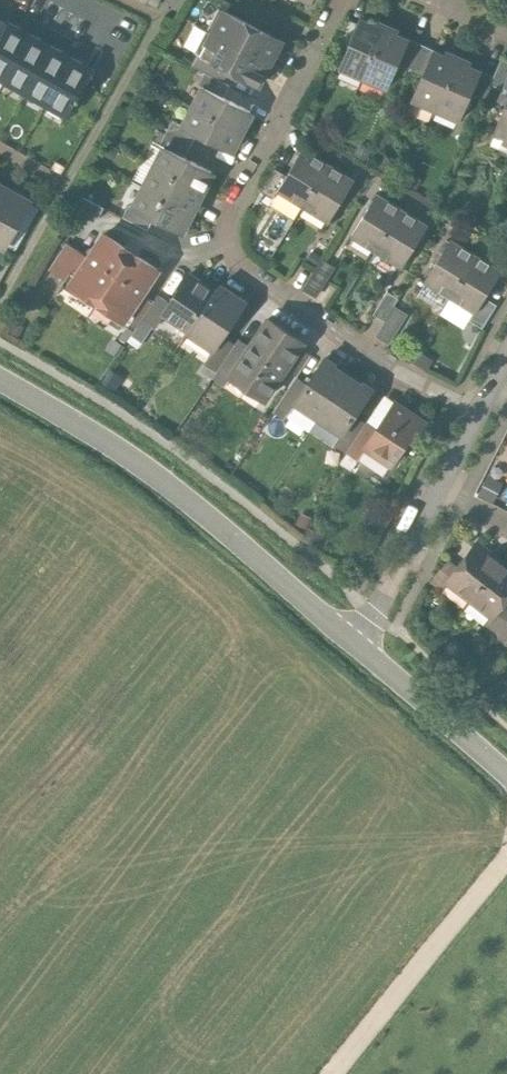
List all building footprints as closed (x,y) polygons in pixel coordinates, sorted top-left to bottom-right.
[(226,12),(214,35),(272,65),(284,42),(226,12)] [(341,68),(364,78),(386,26),(374,21),(373,25),(361,20),(359,26),(349,48),(341,68)] [(338,43),(349,48),(359,26),(347,21),(338,43)] [(398,31),(386,26),(364,78),(388,88),(396,67),(408,40),(396,36),(398,31)] [(6,29),(0,42),(0,84),(3,85),(28,38),(8,27),(6,29)] [(261,87),(272,65),(214,35),(210,44),(222,50),(215,64),(226,70),(261,87)] [(48,48),(28,38),(3,85),(23,96),(48,48)] [(410,73),(411,70),(421,46),(408,40),(396,67),(410,73)] [(434,52),(421,46),(411,70),(424,76),(434,52)] [(68,59),(48,48),(23,96),(44,106),(68,59)] [(414,100),(437,110),(460,57),(448,52),(446,57),(434,52),(424,76),(414,100)] [(220,82),(226,70),(215,64),(199,55),(192,68),(205,75),(220,82)] [(472,62),(460,57),(437,110),(461,120),(471,97),(481,72),(470,67),(472,62)] [(89,69),(68,59),(44,106),(64,117),(89,69)] [(495,78),(490,87),(506,94),(506,91),(506,61),(502,59),(495,78)] [(484,102),(490,87),(495,78),(481,72),(471,97),(484,102)] [(231,88),(220,82),(205,75),(200,85),(206,88),(226,98),(231,88)] [(206,88),(196,107),(244,132),(254,113),(226,98),(206,88)] [(234,152),(244,132),(196,107),(186,127),(199,134),(234,152)] [(496,136),(506,140),(506,110),(496,136)] [(161,145),(169,149),(186,158),(199,134),(186,127),(174,121),(161,145)] [(110,148),(107,154),(116,159),(119,152),(110,148)] [(169,149),(159,169),(205,193),(215,173),(186,158),(169,149)] [(278,194),(302,209),(328,167),(304,152),(288,178),(278,194)] [(392,165),(385,155),(375,161),(382,171),(392,165)] [(352,182),(328,167),(302,209),(326,223),(352,182)] [(159,169),(148,190),(194,213),(205,193),(159,169)] [(274,201),(278,194),(288,178),(276,171),(262,194),(274,201)] [(10,191),(0,185),(0,208),(10,191)] [(184,233),(194,213),(148,190),(138,210),(156,219),(184,233)] [(10,191),(0,208),(0,247),(6,251),(16,234),(24,219),(33,204),(10,191)] [(352,237),(376,252),(402,210),(377,195),(352,237)] [(84,199),(78,209),(100,222),(106,211),(84,199)] [(149,231),(156,219),(138,210),(130,206),(124,218),(149,231)] [(427,225),(402,210),(376,252),(401,267),(427,225)] [(32,224),(24,219),(16,234),(23,238),(32,224)] [(70,287),(97,305),(133,252),(125,247),(106,234),(97,247),(89,259),(70,287)] [(426,283),(451,298),(477,256),(452,241),(426,283)] [(48,272),(70,287),(89,259),(67,244),(48,272)] [(319,246),(307,263),(315,268),(327,252),(319,246)] [(141,257),(133,252),(97,305),(124,323),(143,296),(151,283),(160,270),(141,257)] [(502,271),(477,256),(451,298),(476,313),(484,300),(502,271)] [(323,262),(304,293),(317,301),(336,270),(323,262)] [(162,314),(188,332),(215,292),(189,274),(169,304),(162,314)] [(218,287),(215,292),(188,332),(215,350),(222,338),(245,305),(218,287)] [(374,317),(385,324),(393,310),(398,302),(387,295),(374,317)] [(154,303),(143,296),(124,323),(135,331),(142,321),(154,303)] [(153,328),(162,314),(169,304),(158,296),(154,303),(142,321),(153,328)] [(496,307),(484,300),(476,313),(471,322),(482,329),(496,307)] [(406,307),(398,302),(393,310),(401,315),(406,307)] [(401,315),(393,310),(385,324),(375,340),(389,348),(407,319),(401,315)] [(304,343),(270,320),(250,349),(231,377),(266,400),(286,369),(300,349),(304,343)] [(215,350),(205,364),(217,372),(234,346),(222,338),(215,350)] [(238,340),(234,346),(217,372),(211,380),(224,388),(231,377),(250,349),(238,340)] [(310,357),(300,349),(286,369),(297,376),(310,357)] [(422,355),(416,366),(427,373),(434,362),(422,355)] [(294,406),(318,422),(347,378),(334,369),(336,366),(325,359),(307,386),(294,406)] [(360,387),(347,378),(318,422),(342,438),(355,418),(373,391),(362,384),(360,387)] [(284,421),(294,406),(307,386),(296,379),(273,413),(284,421)] [(423,423),(395,404),(378,430),(364,452),(366,453),(392,470),(423,423)] [(335,448),(347,456),(367,426),(355,418),(342,438),(335,448)] [(368,424),(367,426),(347,456),(359,463),(366,453),(364,452),(378,430),(368,424)] [(449,580),(472,598),(503,559),(480,541),(461,566),(449,580)] [(438,571),(449,580),(461,566),(449,557),(438,571)] [(503,559),(472,598),(495,616),(506,600),(506,562),(503,559)] [(506,600),(495,616),(489,623),(501,632),(498,636),(506,643),(506,600)]
